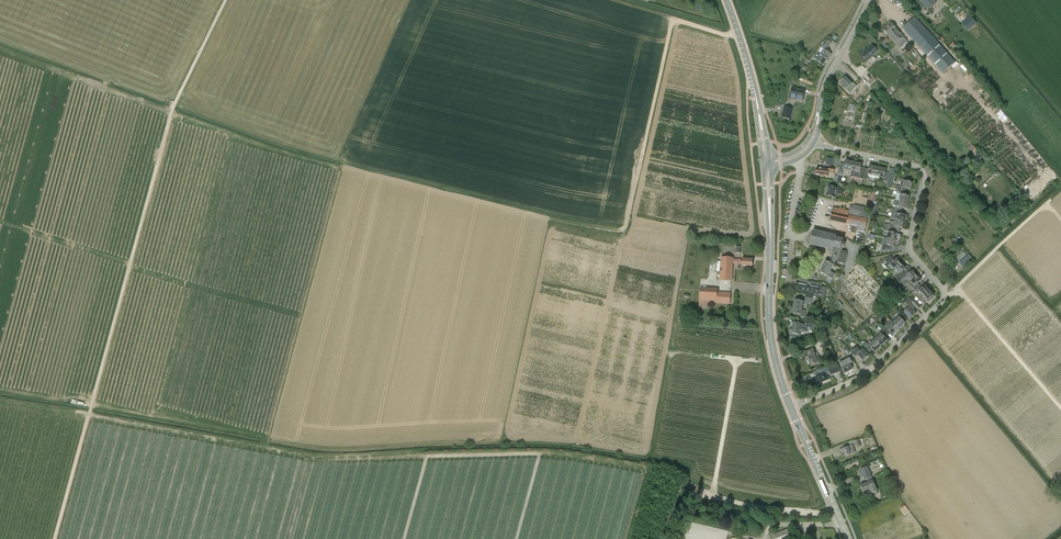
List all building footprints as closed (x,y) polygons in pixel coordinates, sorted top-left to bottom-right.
[(928,10),(936,2),(934,0),(919,0),(928,10)] [(975,22),(970,16),(961,25),(966,31),(975,22)] [(915,17),(902,28),(943,74),(955,63),(915,17)] [(883,30),(896,44),(904,37),(890,23),(883,30)] [(832,42),(827,39),(822,46),(827,49),(832,42)] [(872,45),(861,55),(867,61),(878,51),(872,45)] [(813,58),(816,60),(823,65),(831,54),(824,49),(821,53),(818,51),(813,58)] [(856,87),(853,84),(846,77),(840,82),(847,89),(850,87),(853,90),(856,87)] [(805,91),(801,90),(792,88),(790,98),(803,101),(805,91)] [(861,95),(860,94),(861,93),(857,89),(854,92),(858,96),(854,99),(858,103),(863,99),(860,96),(861,95)] [(781,118),(790,120),(793,109),(784,106),(781,118)] [(840,165),(839,174),(842,175),(844,170),(852,172),(854,163),(845,161),(844,166),(840,165)] [(859,178),(863,179),(865,171),(861,170),(862,164),(854,163),(852,172),(860,173),(859,178)] [(868,175),(876,177),(878,168),(870,166),(869,170),(869,172),(865,171),(863,179),(867,180),(867,178),(868,175)] [(816,175),(815,175),(827,177),(828,172),(834,173),(834,168),(829,167),(829,169),(817,167),(816,171),(815,171),(814,172),(814,174),(815,174),(816,175)] [(883,181),(887,182),(889,176),(885,175),(886,170),(878,168),(876,177),(884,179),(883,181)] [(895,190),(899,191),(906,192),(907,189),(911,190),(913,183),(904,181),(904,179),(899,178),(899,180),(901,181),(900,187),(896,186),(895,190)] [(826,190),(827,190),(826,196),(835,198),(836,193),(842,194),(843,190),(837,189),(838,188),(828,186),(828,187),(827,187),(826,187),(826,189),(826,190)] [(895,200),(900,201),(908,203),(910,197),(905,196),(906,192),(899,191),(898,194),(897,194),(895,200)] [(895,207),(895,210),(901,211),(902,208),(907,209),(908,203),(900,201),(898,207),(895,207)] [(868,220),(864,219),(866,212),(850,209),(849,211),(836,208),(836,209),(833,208),(833,207),(830,220),(846,224),(846,223),(849,224),(849,225),(865,228),(868,220)] [(901,211),(895,210),(891,209),(890,212),(896,214),(895,220),(904,222),(905,216),(901,215),(901,211)] [(902,228),(904,222),(895,220),(894,222),(890,221),(890,225),(884,224),(883,227),(894,230),(895,227),(902,228)] [(837,258),(834,262),(844,264),(847,254),(846,254),(846,252),(841,250),(840,252),(839,252),(840,249),(841,249),(841,247),(842,247),(843,247),(844,247),(844,246),(845,245),(845,243),(844,243),(843,242),(842,242),(843,240),(836,239),(836,236),(831,235),(832,234),(829,234),(813,230),(810,244),(829,249),(828,251),(832,252),(831,257),(837,258)] [(887,238),(900,241),(901,235),(888,232),(887,238)] [(900,241),(887,238),(884,238),(881,252),(890,251),(891,246),(898,248),(900,241)] [(956,257),(958,260),(966,254),(964,251),(956,257)] [(970,254),(960,262),(963,266),(973,257),(970,254)] [(892,271),(895,269),(901,263),(897,258),(895,260),(891,256),(884,259),(886,262),(882,265),(885,269),(886,268),(887,269),(889,268),(892,271)] [(733,264),(742,265),(742,266),(753,266),(753,260),(742,259),(742,260),(733,259),(733,258),(721,257),(720,281),(732,282),(733,264)] [(830,271),(834,262),(837,258),(831,257),(828,262),(826,260),(820,272),(828,277),(831,272),(830,271)] [(895,277),(897,280),(910,268),(908,266),(905,268),(901,263),(895,269),(899,274),(895,277)] [(904,278),(908,283),(917,275),(913,270),(913,271),(910,268),(897,280),(900,284),(903,281),(902,280),(904,278)] [(908,283),(915,290),(920,286),(918,283),(921,280),(917,275),(908,283)] [(800,278),(799,283),(797,282),(796,290),(824,296),(826,288),(820,286),(820,283),(807,281),(807,279),(800,278)] [(915,290),(921,298),(930,290),(926,285),(923,288),(920,286),(915,290)] [(935,295),(930,290),(921,298),(926,303),(927,301),(929,303),(935,297),(934,295),(935,295)] [(717,292),(717,303),(730,304),(731,293),(717,292)] [(806,294),(805,301),(811,302),(812,301),(814,301),(814,300),(815,300),(816,296),(813,296),(813,295),(806,294)] [(801,311),(802,304),(803,301),(795,299),(792,313),(797,314),(797,317),(803,318),(804,312),(801,311)] [(908,309),(904,312),(910,319),(916,313),(911,307),(913,305),(908,300),(903,304),(908,309)] [(915,300),(911,303),(918,310),(921,307),(915,300)] [(893,322),(899,329),(906,324),(903,321),(906,319),(900,312),(897,315),(899,317),(893,322)] [(806,320),(805,326),(803,326),(803,325),(800,324),(800,323),(791,322),(789,333),(800,335),(800,331),(806,331),(807,327),(813,328),(815,322),(814,322),(806,320)] [(891,320),(882,329),(888,335),(891,332),(893,335),(899,329),(893,322),(891,320)] [(881,333),(875,339),(881,346),(887,340),(885,338),(888,335),(882,329),(879,331),(881,333)] [(875,351),(881,346),(875,339),(869,345),(867,342),(864,345),(870,352),(873,349),(875,351)] [(856,356),(857,354),(863,361),(869,355),(862,349),(860,351),(857,347),(851,352),(856,356)] [(806,356),(810,365),(817,362),(814,353),(813,349),(803,352),(805,357),(806,356)] [(840,362),(845,373),(852,369),(849,363),(852,362),(849,356),(844,359),(845,360),(840,362)] [(838,363),(828,368),(831,376),(841,371),(838,363)] [(817,384),(826,381),(830,379),(828,375),(825,369),(820,371),(821,374),(815,377),(817,384)] [(846,458),(847,461),(852,459),(851,456),(860,453),(857,445),(856,446),(855,441),(849,443),(851,448),(848,449),(848,447),(844,449),(844,450),(843,451),(844,455),(842,456),(843,459),(846,458)] [(866,480),(867,483),(860,486),(863,492),(868,490),(869,495),(877,492),(867,467),(860,469),(865,480),(866,480)] [(790,538),(787,529),(773,534),(775,538),(789,538),(790,538)]
